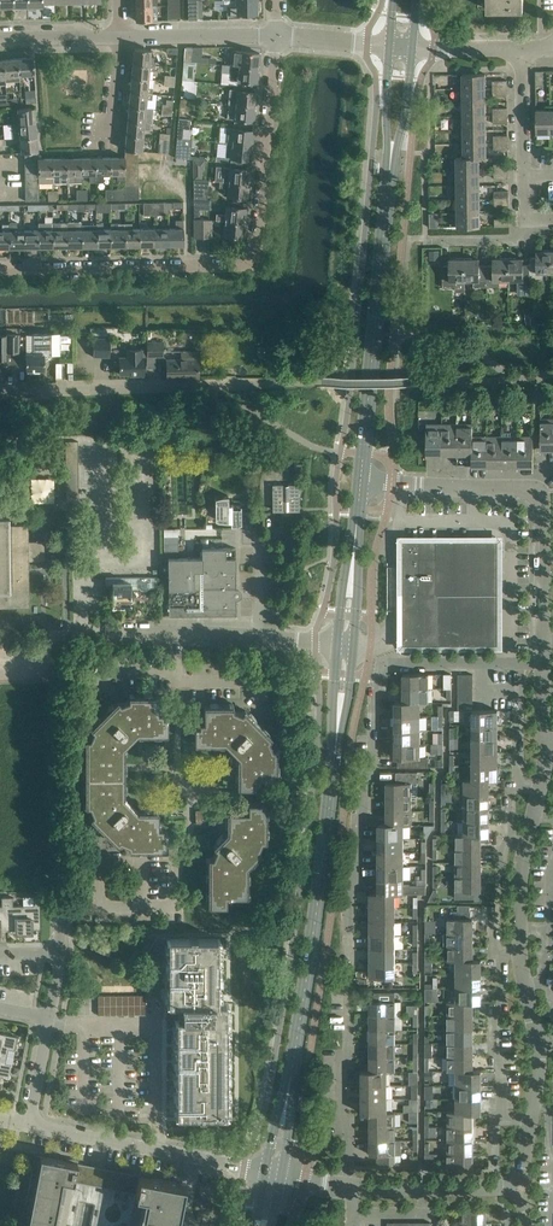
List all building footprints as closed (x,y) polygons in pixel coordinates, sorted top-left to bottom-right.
[(7,9),(7,6),(13,6),(13,0),(0,0),(0,9),(7,9)] [(28,6),(28,9),(35,9),(35,6),(42,6),(42,2),(43,2),(43,0),(28,0),(28,6)] [(197,0),(188,0),(188,19),(197,19),(197,0)] [(225,9),(227,9),(227,14),(256,13),(256,10),(259,10),(259,2),(256,2),(256,0),(224,0),(225,9)] [(489,9),(524,9),(523,0),(488,0),(489,9)] [(151,20),(151,5),(136,6),(136,20),(151,20)] [(179,19),(179,5),(168,5),(168,20),(179,19)] [(185,47),(184,61),(197,62),(207,63),(208,58),(202,57),(202,47),(193,47),(193,48),(185,47)] [(134,48),(133,63),(155,65),(155,64),(156,58),(150,57),(151,49),(134,48)] [(232,65),(258,67),(260,53),(233,50),(232,65)] [(18,58),(19,75),(34,74),(33,57),(18,58)] [(18,58),(3,59),(5,81),(20,80),(19,75),(18,58)] [(184,61),(182,80),(194,81),(195,71),(196,71),(197,62),(184,61)] [(155,65),(133,63),(131,77),(148,79),(149,70),(154,70),(155,65)] [(238,80),(237,85),(257,87),(258,67),(232,65),(224,64),(223,70),(231,71),(230,80),(238,80)] [(486,88),(485,73),(462,74),(462,88),(486,88)] [(148,79),(131,77),(130,91),(152,93),(153,88),(148,87),(148,79)] [(194,81),(182,80),(181,93),(195,95),(196,81),(194,81)] [(229,89),(228,103),(255,106),(257,87),(237,85),(234,85),(234,90),(229,89)] [(507,87),(493,88),(493,95),(507,95),(507,87)] [(463,102),(486,101),(486,88),(462,88),(463,102)] [(152,93),(130,91),(129,106),(146,107),(147,99),(152,99),(152,93)] [(162,104),(162,109),(172,110),(173,105),(173,100),(167,99),(166,104),(162,104)] [(463,116),(486,115),(486,101),(463,102),(463,116)] [(228,103),(226,118),(254,121),(255,106),(228,103)] [(129,106),(127,120),(145,122),(151,122),(152,123),(154,108),(146,107),(129,106)] [(536,133),(550,133),(550,106),(544,106),(544,110),(536,110),(536,133)] [(18,123),(35,122),(34,107),(17,108),(18,123)] [(486,115),(463,116),(463,129),(486,129),(486,115)] [(178,128),(177,138),(182,139),(182,138),(191,139),(192,129),(190,129),(191,120),(179,119),(178,121),(178,128)] [(127,120),(126,135),(143,136),(144,129),(150,130),(151,122),(145,122),(127,120)] [(12,138),(20,137),(37,136),(35,122),(18,123),(11,124),(12,138)] [(225,142),(226,142),(251,145),(253,130),(227,128),(225,142)] [(486,129),(463,129),(463,143),(486,143),(486,129)] [(143,136),(126,135),(125,149),(138,151),(142,151),(143,136)] [(25,152),(38,151),(37,136),(20,137),(21,152),(25,152)] [(168,153),(170,139),(159,138),(158,152),(168,153)] [(176,154),(175,157),(191,159),(192,146),(193,140),(182,139),(177,138),(176,154)] [(230,162),(242,163),(242,159),(250,159),(251,145),(226,142),(225,157),(231,158),(230,162)] [(486,143),(463,143),(463,157),(479,157),(487,157),(486,143)] [(125,149),(124,154),(124,156),(125,156),(125,158),(138,158),(138,151),(125,149)] [(38,158),(38,151),(25,152),(25,159),(38,159),(38,158)] [(111,173),(110,156),(96,157),(96,181),(103,181),(103,174),(111,173)] [(125,156),(124,156),(110,156),(111,173),(118,173),(118,181),(125,181),(125,178),(125,173),(125,171),(125,165),(125,158),(125,156)] [(53,182),(53,157),(38,158),(38,159),(38,166),(38,173),(38,175),(39,175),(39,179),(39,182),(53,182)] [(67,181),(67,157),(53,157),(53,182),(67,181)] [(82,174),(81,157),(67,157),(67,181),(82,181),(82,174)] [(96,181),(96,157),(81,157),(82,174),(89,174),(90,182),(96,181)] [(463,157),(456,157),(456,171),(479,171),(479,157),(463,157)] [(205,159),(193,159),(193,169),(193,179),(199,179),(203,179),(203,170),(205,170),(205,160),(205,159)] [(224,166),(223,181),(248,183),(249,169),(241,168),(242,163),(230,162),(230,167),(224,166)] [(479,171),(456,171),(457,185),(480,185),(479,171)] [(199,179),(193,179),(194,199),(204,199),(207,199),(209,180),(204,179),(203,179),(199,179)] [(220,181),(219,187),(228,188),(227,196),(247,198),(248,183),(223,181),(220,181)] [(480,185),(457,185),(457,199),(480,198),(480,185)] [(125,192),(125,189),(111,189),(111,199),(125,199),(125,192)] [(480,198),(457,199),(457,212),(480,212),(480,198)] [(204,199),(194,199),(194,201),(194,218),(199,218),(199,209),(210,209),(210,208),(211,200),(207,199),(204,199)] [(154,202),(144,202),(144,215),(154,215),(154,214),(154,208),(154,202)] [(154,202),(154,208),(154,214),(168,214),(168,202),(154,202)] [(106,203),(96,203),(96,209),(96,212),(111,212),(110,203),(106,203)] [(216,220),(225,220),(245,222),(246,207),(227,206),(226,214),(216,213),(216,220)] [(438,227),(438,213),(426,212),(425,227),(438,227)] [(480,212),(457,212),(457,227),(480,226),(480,212)] [(199,218),(194,218),(194,230),(194,237),(203,237),(212,237),(212,219),(199,218)] [(509,226),(509,218),(495,218),(495,226),(509,226)] [(177,228),(169,228),(169,245),(184,245),(183,220),(177,220),(177,228)] [(233,236),(232,241),(241,242),(241,241),(241,236),(243,237),(245,222),(225,220),(224,235),(233,236)] [(17,222),(9,222),(10,224),(10,247),(24,247),(24,230),(17,230),(17,222)] [(38,222),(39,230),(39,247),(53,247),(53,230),(53,222),(38,222)] [(68,246),(67,222),(61,222),(61,229),(53,230),(53,247),(68,246)] [(82,246),(82,229),(82,222),(67,222),(68,246),(82,246)] [(103,223),(96,223),(96,229),(97,246),(111,246),(111,229),(103,229),(103,223)] [(111,246),(126,245),(125,223),(119,223),(119,228),(111,229),(111,246)] [(132,223),(125,223),(126,245),(140,245),(140,228),(132,228),(132,223)] [(2,231),(0,231),(0,248),(10,247),(10,224),(2,224),(2,231)] [(154,228),(140,228),(140,245),(154,245),(154,228)] [(169,228),(154,228),(154,245),(169,245),(169,228)] [(82,246),(97,246),(96,229),(82,229),(82,246)] [(24,247),(39,247),(39,230),(24,230),(24,247)] [(530,257),(530,264),(530,279),(543,279),(543,272),(552,272),(552,250),(537,251),(537,257),(530,257)] [(500,280),(508,280),(508,258),(493,258),(493,265),(486,265),(487,286),(500,286),(500,280)] [(530,279),(530,264),(523,264),(523,258),(508,258),(508,280),(517,280),(518,290),(522,290),(522,293),(530,293),(530,279)] [(465,290),(465,280),(464,259),(450,259),(450,265),(442,265),(443,287),(455,287),(455,290),(465,290)] [(487,286),(486,265),(479,265),(479,259),(464,259),(465,280),(474,280),(474,287),(487,286)] [(19,353),(19,334),(6,334),(6,335),(6,353),(19,353)] [(26,354),(26,370),(44,370),(44,356),(51,356),(51,334),(34,334),(33,354),(26,354)] [(93,338),(93,356),(110,357),(110,342),(110,338),(98,338),(93,338)] [(164,356),(163,341),(147,342),(147,356),(164,356)] [(120,374),(130,374),(130,376),(144,376),(144,373),(143,357),(142,357),(142,349),(127,350),(127,357),(119,357),(120,374)] [(167,359),(167,378),(198,377),(198,351),(182,351),(182,359),(167,359)] [(540,418),(540,451),(552,451),(552,418),(540,418)] [(426,456),(427,456),(442,456),(442,423),(426,423),(426,456)] [(442,456),(457,456),(457,423),(442,423),(442,456)] [(472,468),(472,435),(473,435),(473,423),(457,423),(457,456),(457,459),(464,459),(464,468),(472,468)] [(503,468),(518,468),(518,435),(511,435),(511,432),(502,432),(502,435),(503,457),(503,468)] [(487,435),(473,435),(472,435),(472,468),(488,468),(488,457),(487,435)] [(488,468),(503,468),(503,457),(502,435),(487,435),(488,457),(488,468)] [(533,435),(518,435),(518,468),(533,468),(533,435)] [(78,442),(66,442),(66,500),(79,500),(79,497),(78,442)] [(272,509),(283,509),(283,511),(282,511),(281,512),(281,513),(281,514),(282,514),(283,515),(284,515),(285,515),(286,515),(287,515),(288,515),(289,514),(290,513),(290,512),(290,511),(289,511),(288,511),(288,509),(294,509),(294,508),(295,508),(296,508),(297,507),(298,506),(298,505),(298,504),(299,504),(298,482),(289,482),(288,469),(263,469),(261,478),(259,486),(260,503),(272,503),(272,509)] [(227,501),(228,494),(222,495),(215,497),(215,518),(219,519),(223,520),(228,520),(230,520),(230,524),(237,523),(241,522),(241,511),(240,510),(240,508),(239,507),(239,506),(238,505),(237,504),(235,503),(234,503),(232,502),(230,502),(227,501)] [(37,542),(27,542),(27,526),(9,526),(8,514),(0,514),(0,606),(28,606),(27,559),(37,559),(37,542)] [(163,536),(164,551),(178,550),(178,536),(163,536)] [(487,539),(407,540),(403,540),(403,538),(402,538),(402,540),(400,540),(400,541),(402,541),(402,644),(400,644),(400,645),(402,645),(402,647),(403,647),(403,645),(497,645),(497,647),(498,647),(498,645),(500,645),(500,644),(498,644),(498,551),(497,551),(495,549),(498,546),(491,540),(489,543),(487,541),(487,539)] [(236,599),(230,600),(230,588),(236,588),(235,547),(201,548),(201,557),(168,558),(168,616),(236,615),(236,599)] [(112,584),(113,606),(131,606),(131,588),(140,588),(141,590),(147,590),(148,588),(157,588),(157,592),(161,592),(161,578),(158,578),(158,576),(106,577),(106,584),(112,584)] [(75,676),(76,677),(85,685),(90,680),(80,671),(75,676)] [(403,688),(428,688),(428,674),(403,674),(403,688)] [(278,677),(277,678),(268,686),(273,691),(283,682),(278,677)] [(420,702),(428,702),(428,688),(403,688),(403,701),(403,702),(420,702)] [(118,700),(91,728),(93,730),(90,738),(86,738),(86,805),(90,805),(93,813),(90,816),(118,843),(120,841),(128,844),(128,847),(167,847),(167,831),(162,830),(162,827),(158,827),(158,811),(138,811),(123,796),(123,747),(138,732),(167,733),(167,716),(163,716),(163,712),(158,712),(158,696),(129,696),(128,699),(120,702),(118,700)] [(403,702),(403,701),(395,701),(395,715),(420,715),(420,702),(403,702)] [(275,777),(275,748),(272,748),(269,739),(271,737),(244,710),(241,712),(233,709),(233,705),(204,705),(204,721),(199,721),(199,725),(194,725),(194,742),(224,742),(239,757),(239,786),(255,786),(255,782),(259,782),(259,777),(275,777)] [(473,710),(465,710),(465,724),(472,724),(497,724),(497,710),(493,710),(473,710)] [(420,715),(395,715),(395,729),(420,729),(420,715)] [(472,738),(497,738),(497,724),(472,724),(472,738)] [(420,729),(395,729),(395,743),(420,743),(420,729)] [(472,751),(497,751),(497,738),(472,738),(472,751)] [(420,743),(395,743),(395,757),(398,757),(420,758),(420,743)] [(472,765),(497,765),(497,751),(472,751),(472,765)] [(398,757),(398,767),(420,767),(428,767),(428,757),(420,758),(398,757)] [(489,779),(489,780),(497,780),(497,765),(472,765),(472,779),(489,779)] [(386,782),(386,796),(411,796),(411,782),(417,782),(417,771),(396,771),(396,782),(386,782)] [(472,779),(464,779),(464,793),(489,793),(489,780),(489,779),(472,779)] [(464,807),(489,807),(489,793),(464,793),(464,807)] [(411,810),(411,796),(386,796),(386,810),(411,810)] [(209,856),(209,904),(226,904),(226,895),(246,895),(246,865),(260,851),(258,849),(262,840),(265,840),(265,801),(248,801),(248,811),(228,811),(228,831),(224,835),(223,834),(222,834),(219,837),(221,838),(214,846),(216,848),(212,856),(209,856)] [(464,821),(489,821),(489,807),(464,807),(457,807),(457,821),(464,821)] [(386,810),(386,823),(386,824),(403,824),(403,825),(411,825),(411,810),(386,810)] [(464,821),(458,821),(458,834),(464,834),(464,835),(489,835),(489,821),(464,821)] [(403,838),(403,825),(403,824),(386,824),(386,823),(378,823),(378,838),(403,838)] [(427,837),(434,824),(424,825),(424,837),(427,837)] [(458,834),(456,834),(456,848),(481,848),(481,841),(489,841),(489,835),(464,835),(464,834),(458,834)] [(403,851),(403,838),(378,838),(378,851),(403,851)] [(456,862),(481,862),(481,848),(456,848),(456,862)] [(378,851),(378,865),(403,865),(403,851),(378,851)] [(481,862),(456,862),(456,876),(481,876),(481,862)] [(403,879),(403,865),(378,865),(378,879),(403,879)] [(481,876),(456,876),(456,890),(456,899),(475,899),(475,890),(481,890),(481,876)] [(395,893),(403,893),(426,893),(426,884),(403,885),(403,879),(378,879),(378,892),(378,893),(395,893)] [(395,893),(378,893),(378,892),(370,892),(370,907),(395,907),(395,893)] [(13,896),(7,897),(8,929),(16,929),(16,932),(18,932),(24,932),(23,905),(13,905),(13,896)] [(24,932),(29,932),(32,932),(32,929),(40,929),(39,896),(33,896),(33,905),(23,905),(24,932)] [(451,918),(448,918),(448,932),(473,932),(473,918),(471,918),(471,910),(470,910),(470,905),(458,905),(458,911),(451,911),(451,918)] [(370,921),(395,921),(395,907),(370,907),(370,921)] [(395,935),(395,921),(370,921),(370,934),(395,935)] [(448,932),(444,932),(444,946),(448,946),(473,946),(473,932),(448,932)] [(370,948),(395,948),(395,935),(370,934),(370,948)] [(178,1016),(178,1020),(178,1115),(199,1115),(199,1117),(204,1117),(204,1115),(225,1115),(225,1002),(217,1002),(217,938),(196,938),(196,936),(190,936),(190,938),(170,938),(170,936),(155,936),(146,953),(147,953),(148,952),(152,953),(156,955),(160,956),(164,956),(164,957),(165,957),(165,954),(170,954),(170,1003),(173,1003),(173,1010),(172,1010),(171,1010),(170,1010),(169,1011),(168,1012),(168,1013),(168,1014),(168,1015),(169,1015),(169,1016),(170,1016),(172,1016),(178,1016)] [(473,959),(473,946),(448,946),(448,961),(456,961),(456,960),(473,960),(473,959)] [(395,962),(395,948),(370,948),(370,962),(395,962)] [(481,959),(473,959),(473,960),(456,960),(456,961),(456,974),(481,974),(481,959)] [(395,962),(370,962),(370,976),(395,976),(395,962)] [(456,974),(456,987),(481,987),(481,974),(456,974)] [(438,1001),(438,987),(433,987),(433,988),(425,988),(425,1001),(438,1001)] [(452,997),(452,1001),(456,1001),(473,1001),(473,1002),(481,1002),(481,987),(456,987),(456,996),(452,997)] [(374,1001),(370,1001),(370,1015),(395,1015),(400,1015),(400,1001),(395,1001),(395,991),(374,991),(374,1001)] [(98,995),(98,997),(98,1003),(98,1004),(98,1014),(114,1014),(117,1014),(146,1014),(146,1010),(146,1003),(146,1000),(146,997),(146,995),(98,995)] [(448,1001),(448,1015),(473,1015),(473,1002),(473,1001),(456,1001),(452,1001),(448,1001)] [(395,1029),(395,1015),(370,1015),(370,1029),(395,1029)] [(448,1015),(448,1029),(473,1029),(473,1015),(448,1015)] [(395,1043),(395,1029),(370,1029),(370,1043),(395,1043)] [(448,1029),(448,1043),(473,1043),(473,1029),(448,1029)] [(7,1055),(8,1048),(14,1049),(17,1036),(0,1033),(0,1054),(7,1055)] [(395,1057),(395,1043),(370,1043),(370,1057),(395,1057)] [(448,1043),(448,1057),(473,1057),(473,1043),(448,1043)] [(0,1054),(0,1075),(9,1077),(11,1063),(5,1062),(7,1055),(0,1054)] [(395,1071),(395,1057),(370,1057),(370,1070),(370,1071),(387,1071),(395,1071)] [(473,1070),(473,1057),(448,1057),(448,1071),(449,1071),(456,1071),(456,1070),(473,1070)] [(370,1071),(370,1070),(362,1070),(362,1084),(387,1084),(387,1071),(370,1071)] [(449,1084),(456,1084),(481,1084),(481,1070),(473,1070),(456,1070),(456,1071),(449,1071),(449,1084)] [(414,1071),(409,1071),(409,1074),(409,1084),(412,1084),(418,1084),(418,1071),(414,1071)] [(362,1098),(387,1098),(387,1084),(362,1084),(362,1098)] [(456,1084),(456,1098),(481,1098),(481,1084),(456,1084)] [(387,1111),(387,1098),(362,1098),(362,1113),(370,1113),(370,1112),(387,1112),(387,1111)] [(412,1098),(409,1098),(409,1101),(409,1104),(409,1111),(418,1111),(418,1098),(412,1098)] [(481,1113),(481,1098),(456,1098),(456,1111),(456,1112),(473,1112),(473,1113),(481,1113)] [(395,1126),(395,1111),(387,1111),(387,1112),(370,1112),(370,1113),(370,1126),(395,1126)] [(418,1111),(409,1111),(409,1122),(418,1122),(418,1111)] [(448,1111),(448,1126),(473,1126),(473,1113),(473,1112),(456,1112),(456,1111),(448,1111)] [(370,1140),(395,1140),(395,1126),(370,1126),(370,1140)] [(448,1126),(448,1140),(473,1140),(473,1126),(448,1126)] [(401,1140),(395,1140),(370,1140),(370,1154),(377,1154),(377,1164),(395,1164),(395,1154),(401,1154),(401,1140)] [(448,1140),(448,1153),(473,1153),(473,1140),(448,1140)] [(66,1159),(35,1153),(35,1154),(21,1225),(74,1225),(79,1199),(95,1202),(91,1225),(114,1225),(115,1224),(123,1225),(171,1225),(173,1217),(180,1182),(151,1176),(151,1173),(139,1171),(139,1173),(77,1162),(78,1159),(66,1157),(66,1159)] [(473,1168),(473,1153),(448,1153),(448,1168),(473,1168)] [(433,1154),(429,1154),(425,1154),(425,1168),(433,1168),(433,1154)] [(461,1208),(461,1222),(486,1222),(486,1208),(461,1208)]
